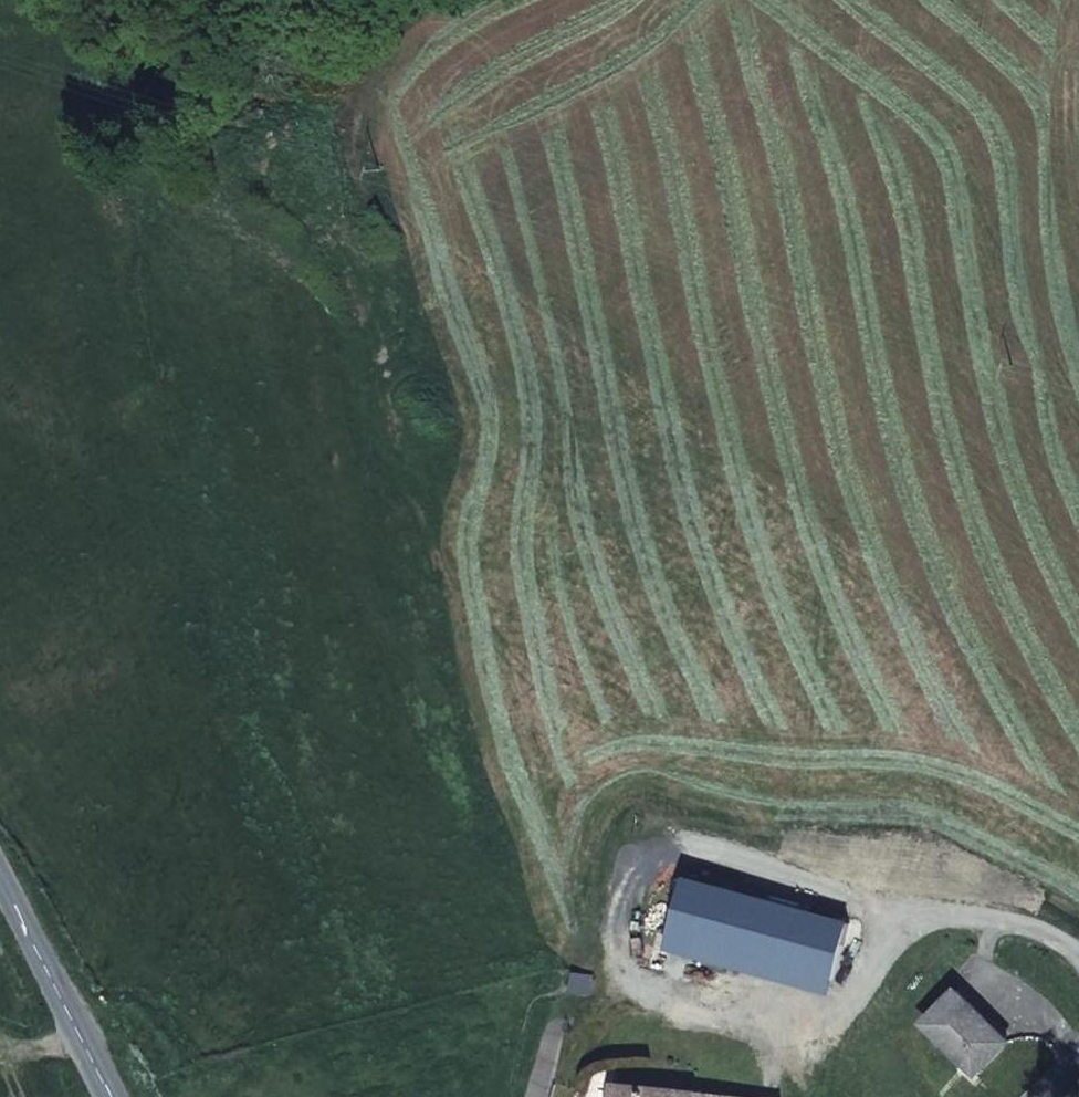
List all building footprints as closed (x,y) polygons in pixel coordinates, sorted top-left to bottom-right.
[(864,929),(701,878),(682,937),(846,988),(864,929)] [(961,987),(926,1019),(980,1075),(1014,1043),(961,987)] [(701,1092),(621,1081),(619,1096),(700,1096),(701,1092)]
